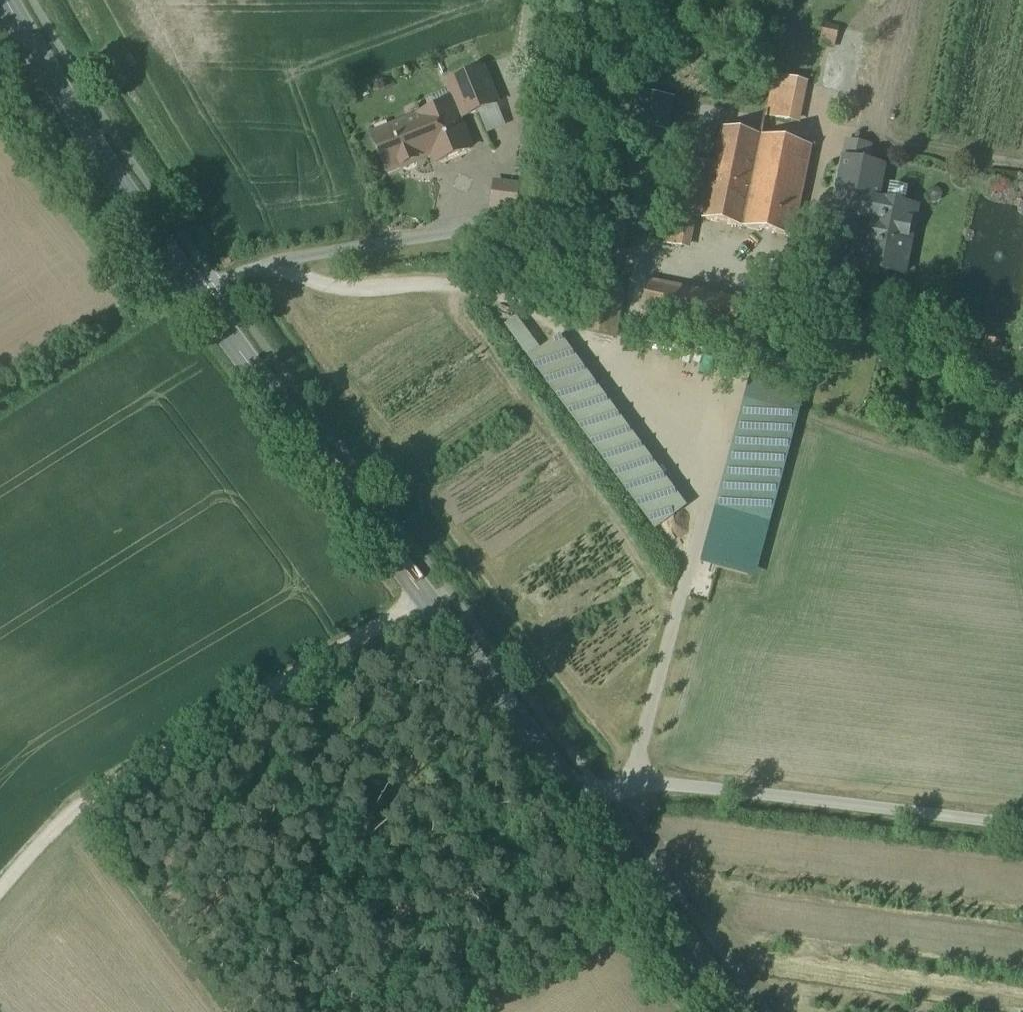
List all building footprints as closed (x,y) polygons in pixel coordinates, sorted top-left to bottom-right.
[(483,69),(449,83),(457,103),(462,115),(463,118),(498,104),(483,69)] [(641,92),(636,118),(665,123),(670,98),(641,92)] [(457,103),(373,137),(387,172),(403,166),(404,168),(417,163),(419,159),(425,157),(428,151),(435,148),(440,162),(470,150),(461,127),(460,128),(456,117),(462,115),(457,103)] [(815,127),(795,123),(791,143),(810,147),(815,127)] [(791,143),(721,129),(721,131),(704,218),(703,218),(703,220),(741,228),(794,239),(812,148),(810,147),(791,143)] [(870,148),(848,143),(845,161),(866,165),(870,148)] [(917,210),(877,202),(883,169),(866,165),(845,161),(839,187),(838,187),(838,189),(839,189),(837,199),(836,199),(835,201),(836,201),(834,212),(851,216),(851,215),(871,219),(863,262),(882,266),(881,270),(905,275),(917,210)] [(520,186),(496,184),(494,207),(517,210),(520,186)] [(703,220),(685,217),(678,248),(735,260),(741,228),(703,220)] [(743,302),(648,283),(639,326),(734,345),(743,302)] [(624,291),(595,285),(584,333),(614,340),(624,291)] [(682,509),(558,341),(531,360),(656,529),(682,509)] [(792,413),(744,400),(715,509),(763,522),(792,413)]
